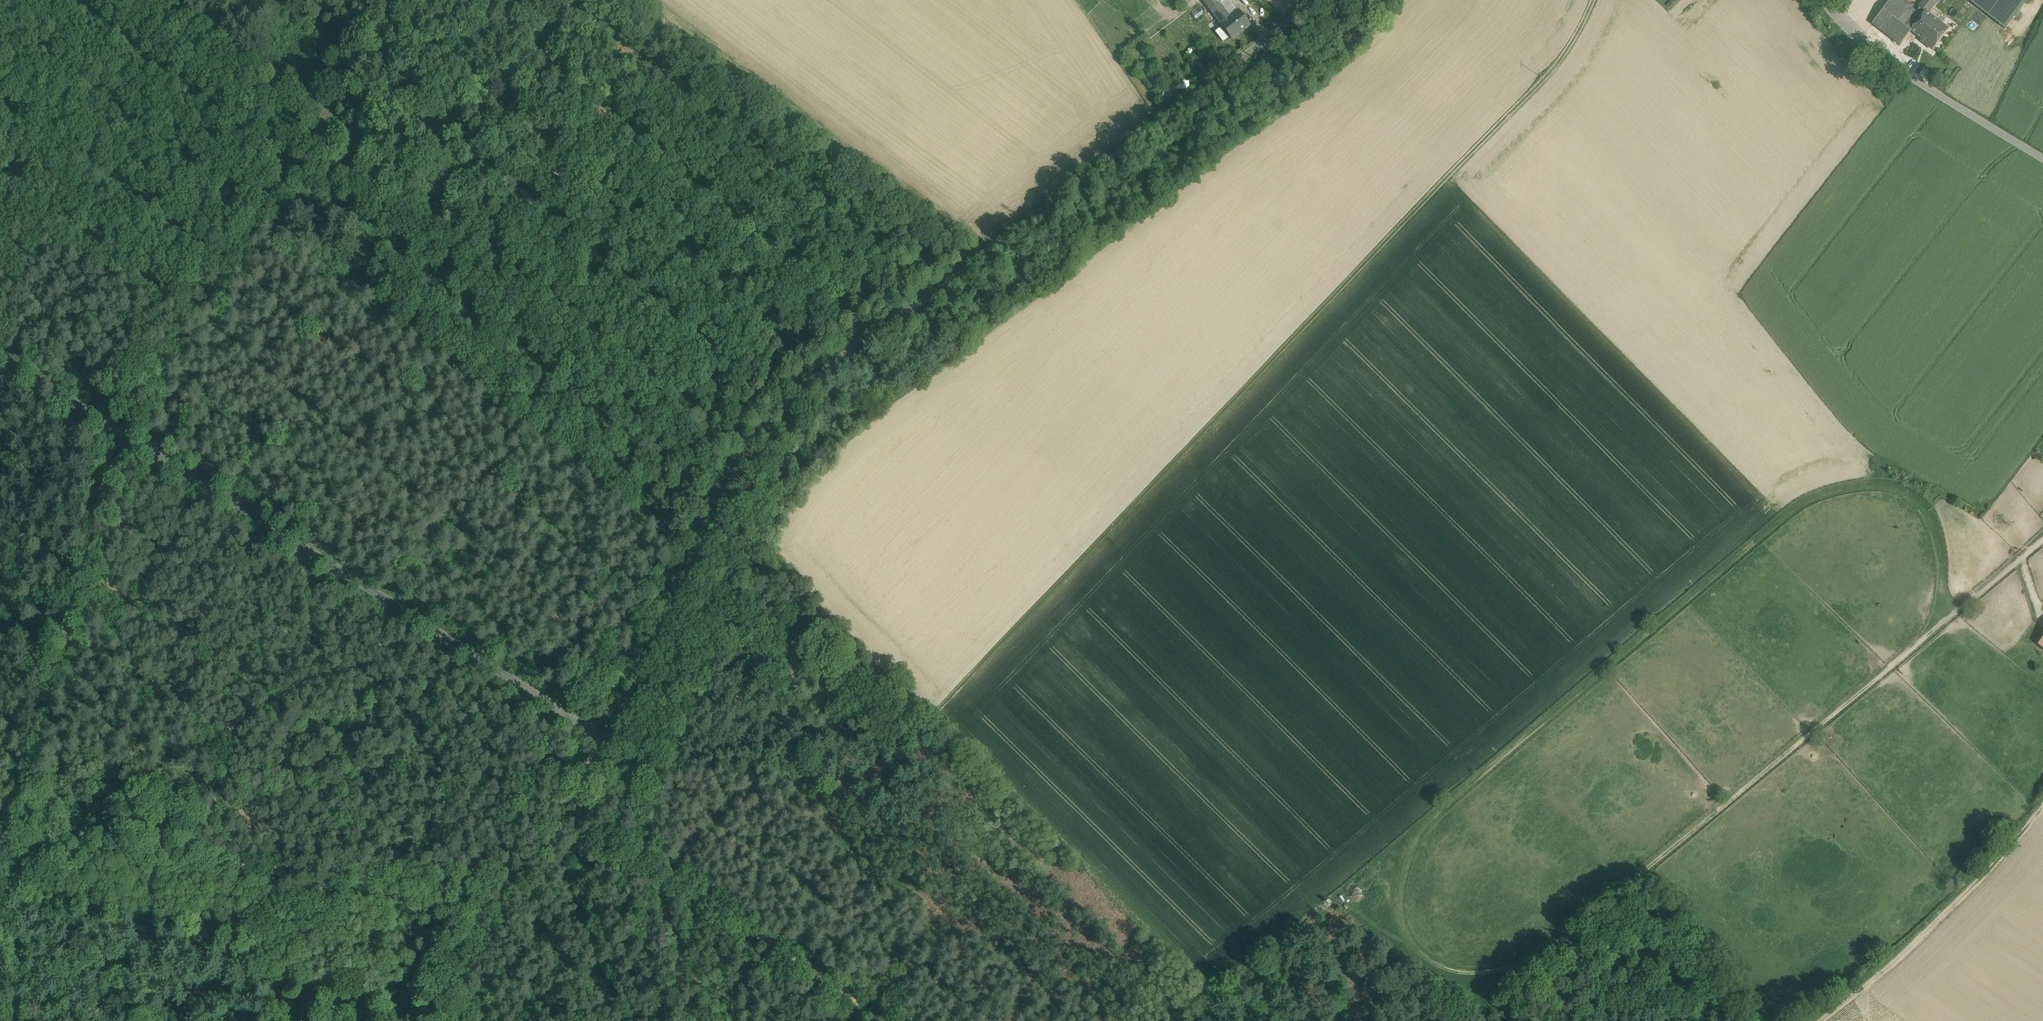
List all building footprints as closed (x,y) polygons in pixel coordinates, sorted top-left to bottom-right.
[(1211,11),(1215,16),(1221,24),(1238,12),(1229,0),(1203,0),(1211,11)] [(1901,0),(1890,0),(1872,23),(1900,45),(1911,31),(1913,32),(1928,13),(1938,0),(1924,0),(1919,7),(1921,8),(1917,12),(1901,0)] [(2005,28),(2027,0),(1969,0),(2005,28)] [(1249,25),(1239,11),(1238,12),(1221,24),(1221,25),(1231,39),(1249,25)] [(1949,29),(1928,13),(1913,32),(1927,43),(1925,44),(1933,50),(1949,29)]
